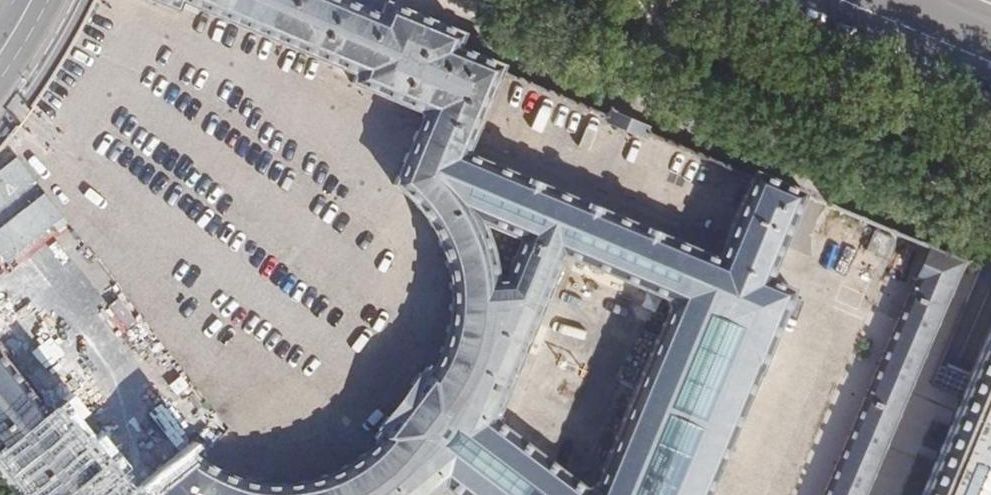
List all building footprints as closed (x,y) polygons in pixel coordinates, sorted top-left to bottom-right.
[(773,335),(781,315),(793,284),(768,274),(802,190),(803,187),(753,166),(752,169),(718,253),(468,149),(502,66),(505,60),(460,42),(465,29),(395,0),(385,0),(380,10),(356,0),(185,0),(356,71),(352,80),(423,110),(416,127),(408,147),(396,176),(413,193),(427,211),(438,238),(448,261),(449,276),(450,292),(448,318),(443,335),(437,348),(427,364),(421,359),(370,431),(375,435),(354,452),(330,467),(308,475),(275,481),(247,479),(218,471),(188,456),(168,473),(148,488),(140,494),(415,494),(439,475),(466,494),(706,494),(773,335)] [(178,9),(182,0),(157,0),(178,9)] [(964,258),(928,242),(821,494),(862,494),(964,258)] [(915,494),(990,494),(990,314),(915,494)] [(82,441),(74,447),(0,355),(0,456),(25,487),(18,492),(15,494),(125,494),(82,441)]
